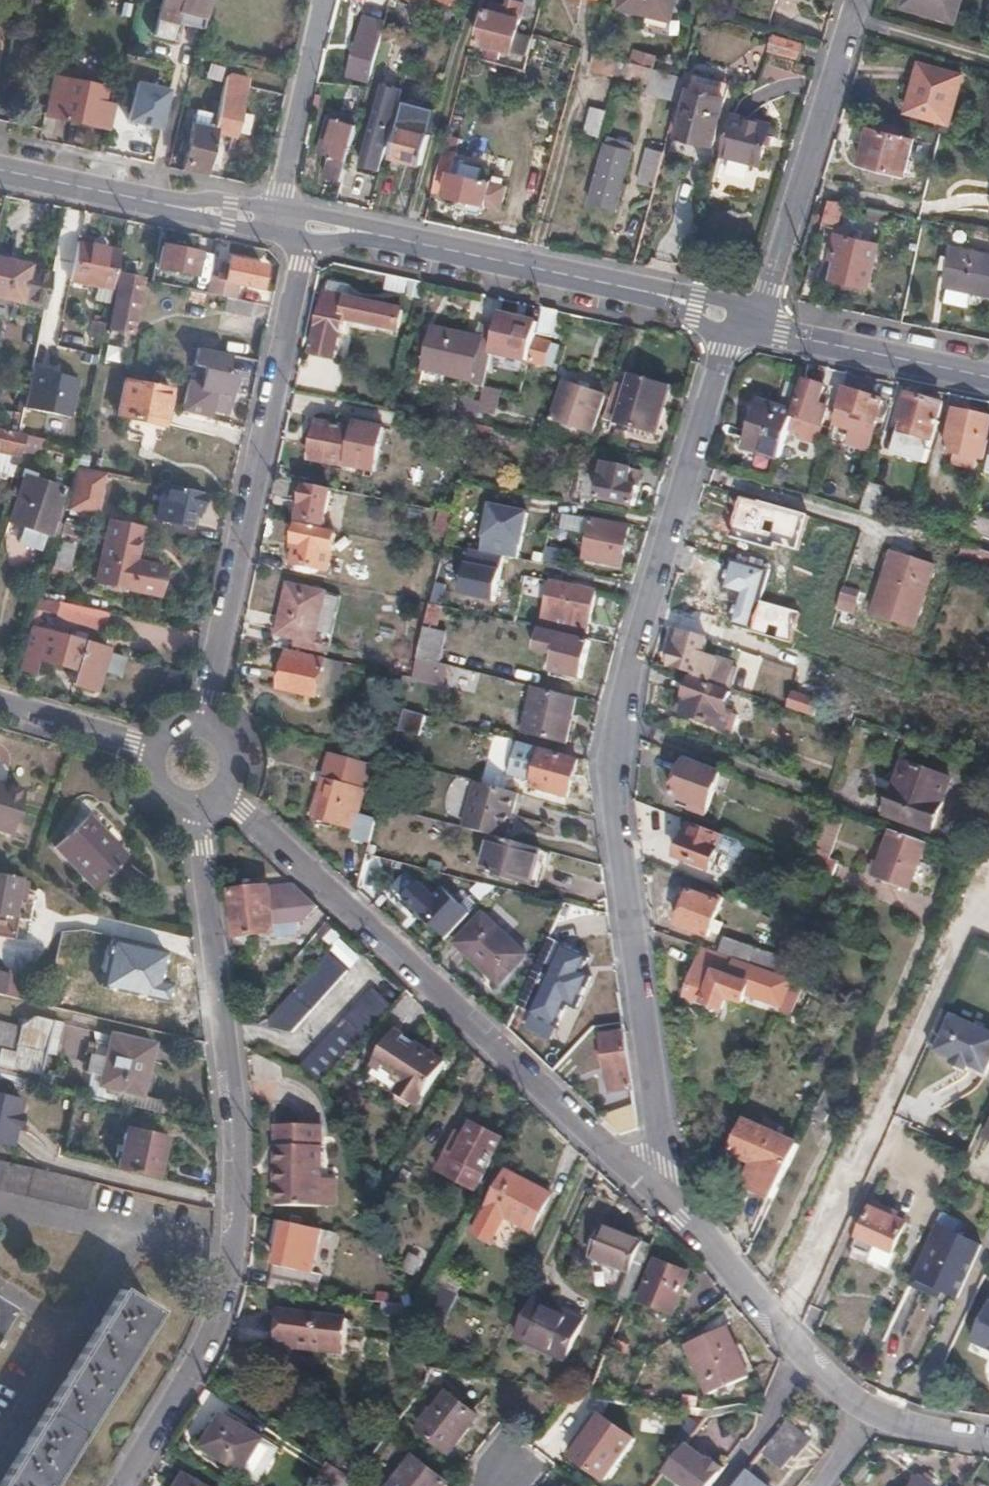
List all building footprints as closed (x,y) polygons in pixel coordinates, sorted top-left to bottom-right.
[(201,29),(208,0),(163,0),(158,17),(201,29)] [(447,7),(428,0),(425,0),(422,11),(443,20),(447,7)] [(541,0),(509,0),(504,15),(483,9),(475,39),(511,49),(520,16),(536,20),(541,0)] [(680,0),(625,0),(620,24),(671,37),(680,0)] [(903,5),(954,20),(960,0),(904,0),(903,5)] [(369,79),(385,20),(364,15),(350,73),(369,79)] [(770,49),(798,57),(802,43),(774,36),(770,49)] [(593,68),(623,76),(627,63),(596,55),(593,68)] [(681,92),(684,80),(627,63),(623,76),(681,92)] [(961,78),(920,67),(908,113),(948,124),(961,78)] [(236,138),(249,86),(251,78),(237,75),(229,104),(220,102),(213,130),(212,134),(236,138)] [(58,116),(109,128),(114,105),(103,102),(106,88),(52,77),(45,109),(58,111),(58,116)] [(173,92),(138,83),(126,125),(161,134),(173,92)] [(380,172),(402,88),(382,84),(360,166),(380,172)] [(714,145),(727,98),(691,89),(678,134),(714,145)] [(421,167),(436,108),(405,101),(389,159),(421,167)] [(325,175),(342,181),(358,121),(333,115),(327,140),(333,141),(325,175)] [(775,127),(732,115),(722,155),(765,166),(775,127)] [(181,170),(202,175),(212,134),(213,130),(192,125),(181,170)] [(913,141),(869,130),(860,166),(904,176),(913,141)] [(616,210),(634,145),(610,138),(591,203),(616,210)] [(444,147),(433,190),(471,201),(470,212),(477,217),(483,215),(486,205),(505,209),(509,187),(452,171),(457,151),(444,147)] [(640,184),(655,189),(665,153),(649,149),(640,184)] [(829,201),(822,225),(837,230),(844,204),(829,201)] [(886,228),(889,214),(882,212),(879,226),(886,228)] [(878,244),(838,233),(832,253),(836,254),(831,278),(868,287),(878,244)] [(119,249),(78,241),(70,278),(96,283),(112,287),(119,249)] [(157,267),(193,274),(197,253),(161,245),(157,267)] [(952,248),(943,286),(949,288),(945,307),(970,313),(975,294),(988,297),(988,257),(952,248)] [(46,294),(50,270),(0,257),(0,294),(43,305),(46,294)] [(224,279),(208,277),(206,292),(227,296),(235,298),(239,284),(260,288),(264,267),(228,259),(224,279)] [(132,333),(143,278),(120,273),(110,329),(132,333)] [(109,299),(112,287),(96,283),(93,296),(109,299)] [(395,309),(325,293),(311,355),(336,359),(344,321),(391,330),(395,309)] [(252,301),(235,298),(227,296),(224,310),(249,316),(252,301)] [(530,320),(499,314),(490,353),(528,362),(528,359),(534,340),(535,335),(543,308),(533,306),(530,320)] [(560,312),(543,308),(535,335),(551,338),(560,312)] [(432,326),(414,322),(404,366),(423,370),(432,326)] [(480,337),(432,326),(423,370),(470,380),(480,337)] [(549,344),(534,340),(528,359),(542,364),(549,344)] [(224,371),(228,353),(196,346),(191,366),(202,368),(199,383),(188,381),(181,411),(214,419),(216,407),(228,410),(234,374),(224,371)] [(76,378),(30,368),(22,407),(68,417),(76,378)] [(669,385),(631,373),(615,422),(654,433),(669,385)] [(166,425),(172,390),(126,380),(118,416),(130,418),(129,434),(158,440),(162,424),(166,425)] [(796,415),(825,424),(830,407),(820,404),(825,387),(807,382),(796,415)] [(603,398),(562,383),(549,420),(589,433),(603,398)] [(510,385),(507,393),(518,396),(520,387),(510,385)] [(881,406),(845,394),(835,428),(851,433),(846,450),(864,456),(872,434),(876,422),(881,406)] [(943,404),(910,396),(895,455),(926,464),(943,404)] [(746,448),(779,458),(789,428),(793,414),(794,412),(761,401),(746,448)] [(955,410),(948,449),(985,457),(988,439),(988,417),(955,410)] [(789,428),(827,440),(831,427),(825,424),(796,415),(793,414),(789,428)] [(358,421),(356,430),(347,468),(382,474),(392,429),(358,421)] [(356,430),(319,422),(310,461),(347,468),(356,430)] [(10,475),(18,449),(22,434),(16,433),(0,429),(0,472),(10,475)] [(22,434),(18,449),(39,453),(44,439),(22,434)] [(630,470),(579,459),(577,472),(600,478),(596,499),(632,506),(636,488),(627,487),(630,470)] [(48,535),(61,488),(23,476),(9,523),(48,535)] [(72,478),(63,506),(97,513),(104,484),(72,478)] [(201,511),(205,492),(166,483),(159,517),(189,524),(192,509),(201,511)] [(869,484),(860,513),(874,518),(883,489),(869,484)] [(331,493),(306,488),(298,521),(323,526),(331,493)] [(568,503),(582,506),(584,495),(568,492),(566,503),(568,503)] [(580,518),(582,506),(568,503),(567,516),(580,518)] [(526,512),(490,504),(480,550),(503,555),(517,558),(526,512)] [(437,510),(427,551),(441,554),(443,542),(448,524),(451,513),(437,510)] [(67,568),(81,519),(65,515),(52,564),(67,568)] [(131,559),(139,523),(108,516),(93,578),(152,592),(159,567),(131,559)] [(629,529),(591,521),(583,560),(620,567),(629,529)] [(335,535),(298,527),(294,545),(297,545),(293,564),(327,571),(335,535)] [(960,555),(988,564),(988,554),(964,545),(960,555)] [(480,550),(468,548),(459,593),(493,600),(503,555),(480,550)] [(769,569),(731,556),(721,590),(734,595),(726,625),(751,633),(758,604),(769,569)] [(892,557),(872,614),(912,628),(931,570),(892,557)] [(546,597),(540,624),(585,633),(595,590),(525,576),(521,592),(546,597)] [(324,592),(287,585),(275,635),(295,639),(313,642),(314,639),(316,627),(324,592)] [(862,591),(844,585),(836,609),(853,615),(862,591)] [(339,595),(324,592),(316,627),(331,630),(339,595)] [(100,623),(103,609),(61,599),(58,612),(100,623)] [(423,626),(434,629),(437,614),(439,605),(429,603),(423,626)] [(751,633),(766,639),(774,609),(758,604),(751,633)] [(439,605),(437,614),(447,617),(450,608),(439,605)] [(696,677),(725,687),(730,666),(703,658),(712,624),(687,616),(671,665),(697,673),(696,677)] [(29,624),(17,665),(33,670),(39,651),(79,663),(75,682),(98,688),(108,648),(29,624)] [(436,661),(440,662),(443,647),(440,647),(443,631),(434,629),(423,626),(416,656),(436,661)] [(559,634),(560,632),(538,627),(533,648),(553,653),(549,670),(580,676),(588,641),(559,634)] [(329,643),(314,639),(313,642),(295,639),(293,647),(327,654),(329,643)] [(324,658),(287,649),(278,688),(315,696),(324,658)] [(440,662),(416,656),(410,678),(441,686),(447,664),(440,662)] [(718,726),(723,712),(729,691),(692,679),(685,698),(688,699),(682,715),(718,726)] [(575,698),(533,688),(522,732),(565,743),(575,698)] [(730,714),(723,712),(718,726),(725,729),(730,714)] [(527,756),(530,745),(514,740),(511,751),(527,756)] [(542,751),(540,756),(533,782),(531,787),(567,798),(578,761),(542,751)] [(327,754),(320,779),(363,791),(369,766),(327,754)] [(533,782),(540,756),(535,755),(527,779),(533,782)] [(723,771),(689,759),(676,796),(709,809),(723,771)] [(948,780),(903,765),(885,816),(929,832),(948,780)] [(514,793),(516,793),(519,779),(497,772),(493,787),(514,793)] [(363,791),(320,779),(310,815),(360,830),(364,818),(357,815),(363,791)] [(514,793),(493,787),(475,782),(462,827),(492,835),(502,838),(514,793)] [(7,832),(22,791),(3,784),(2,788),(0,787),(0,830),(7,832)] [(130,862),(93,819),(60,848),(97,891),(130,862)] [(723,835),(689,822),(676,857),(709,870),(723,835)] [(908,888),(925,842),(891,830),(874,876),(908,888)] [(538,860),(541,848),(502,838),(492,835),(481,872),(536,887),(543,862),(538,860)] [(822,873),(833,877),(838,861),(816,853),(811,868),(822,873)] [(817,887),(822,873),(811,868),(805,882),(817,887)] [(16,939),(21,915),(14,913),(21,876),(0,872),(0,935),(16,939)] [(417,882),(400,900),(418,917),(417,918),(443,942),(467,916),(441,892),(435,899),(417,882)] [(294,886),(272,887),(277,933),(276,933),(276,937),(300,933),(299,921),(301,921),(318,936),(332,921),(294,886)] [(272,887),(233,891),(237,936),(276,933),(277,933),(272,887)] [(711,899),(689,892),(679,927),(709,937),(723,898),(713,894),(711,899)] [(482,915),(455,945),(498,985),(525,955),(482,915)] [(724,937),(719,954),(748,964),(753,948),(724,937)] [(170,952),(117,940),(106,986),(172,1002),(177,983),(163,980),(170,952)] [(584,951),(558,940),(519,1028),(546,1040),(563,1001),(572,1005),(586,972),(576,968),(584,951)] [(719,954),(706,950),(689,997),(705,1003),(704,1005),(727,1013),(731,1002),(745,1007),(749,998),(780,1008),(791,983),(793,979),(748,964),(719,954)] [(284,1045),(347,975),(329,959),(262,1034),(284,1045)] [(778,1012),(789,1017),(800,987),(791,983),(780,1008),(778,1012)] [(324,1085),(393,1008),(374,991),(305,1067),(324,1085)] [(608,1092),(632,1089),(619,996),(592,999),(591,1008),(608,1006),(611,1031),(617,1030),(617,1033),(600,1036),(608,1092)] [(929,1041),(938,1046),(937,1051),(952,1058),(949,1065),(966,1073),(970,1064),(986,1073),(988,1067),(988,1031),(943,1009),(929,1041)] [(53,1019),(33,1014),(18,1024),(18,1026),(12,1051),(0,1049),(0,1066),(39,1075),(53,1019)] [(12,1051),(18,1026),(0,1022),(0,1049),(12,1051)] [(416,1108),(444,1064),(396,1031),(374,1064),(402,1086),(396,1094),(416,1108)] [(141,1094),(154,1043),(111,1033),(98,1085),(141,1094)] [(37,1086),(39,1075),(0,1066),(0,1077),(37,1086)] [(834,1095),(824,1089),(812,1113),(823,1118),(834,1095)] [(637,1128),(635,1111),(604,1120),(619,1133),(637,1128)] [(745,1191),(769,1204),(796,1147),(775,1137),(779,1126),(764,1120),(760,1130),(741,1121),(727,1155),(755,1167),(745,1191)] [(476,1190),(503,1138),(474,1123),(466,1137),(458,1132),(439,1170),(476,1190)] [(322,1126),(277,1124),(275,1205),(320,1205),(322,1126)] [(117,1166),(155,1175),(165,1136),(126,1128),(117,1166)] [(91,1182),(0,1160),(0,1188),(85,1208),(91,1182)] [(507,1173),(489,1210),(476,1235),(493,1244),(506,1218),(533,1232),(551,1194),(507,1173)] [(874,1202),(853,1248),(873,1257),(878,1247),(893,1254),(907,1224),(897,1219),(900,1213),(874,1202)] [(312,1272),(321,1230),(285,1222),(276,1265),(312,1273),(312,1272)] [(629,1271),(616,1303),(627,1308),(653,1246),(605,1225),(593,1255),(629,1271)] [(977,1254),(931,1233),(904,1294),(949,1314),(977,1254)] [(692,1268),(661,1255),(645,1296),(676,1308),(692,1268)] [(312,1273),(276,1265),(272,1288),(319,1295),(322,1276),(312,1272),(312,1273)] [(156,1311),(120,1288),(0,1481),(0,1485),(46,1485),(156,1311)] [(563,1361),(583,1322),(536,1298),(517,1336),(563,1361)] [(988,1351),(988,1305),(972,1344),(988,1351)] [(283,1310),(279,1345),(342,1353),(346,1317),(283,1310)] [(709,1393),(750,1375),(728,1325),(686,1343),(709,1393)] [(477,1416),(446,1393),(421,1426),(451,1449),(477,1416)] [(281,1450),(225,1415),(219,1424),(213,1420),(199,1445),(259,1484),(281,1450)] [(603,1480),(633,1440),(602,1417),(600,1420),(595,1416),(586,1427),(569,1452),(574,1456),(573,1457),(603,1480)] [(808,1443),(784,1424),(755,1464),(774,1480),(789,1460),(793,1463),(808,1443)] [(725,1467),(711,1455),(708,1458),(688,1442),(666,1471),(684,1485),(711,1485),(725,1467)] [(447,1482),(415,1456),(391,1485),(443,1485),(447,1482)] [(329,1460),(319,1475),(336,1485),(350,1485),(356,1478),(329,1460)] [(186,1474),(179,1485),(206,1485),(186,1474)] [(918,1475),(911,1485),(936,1485),(918,1475)]
